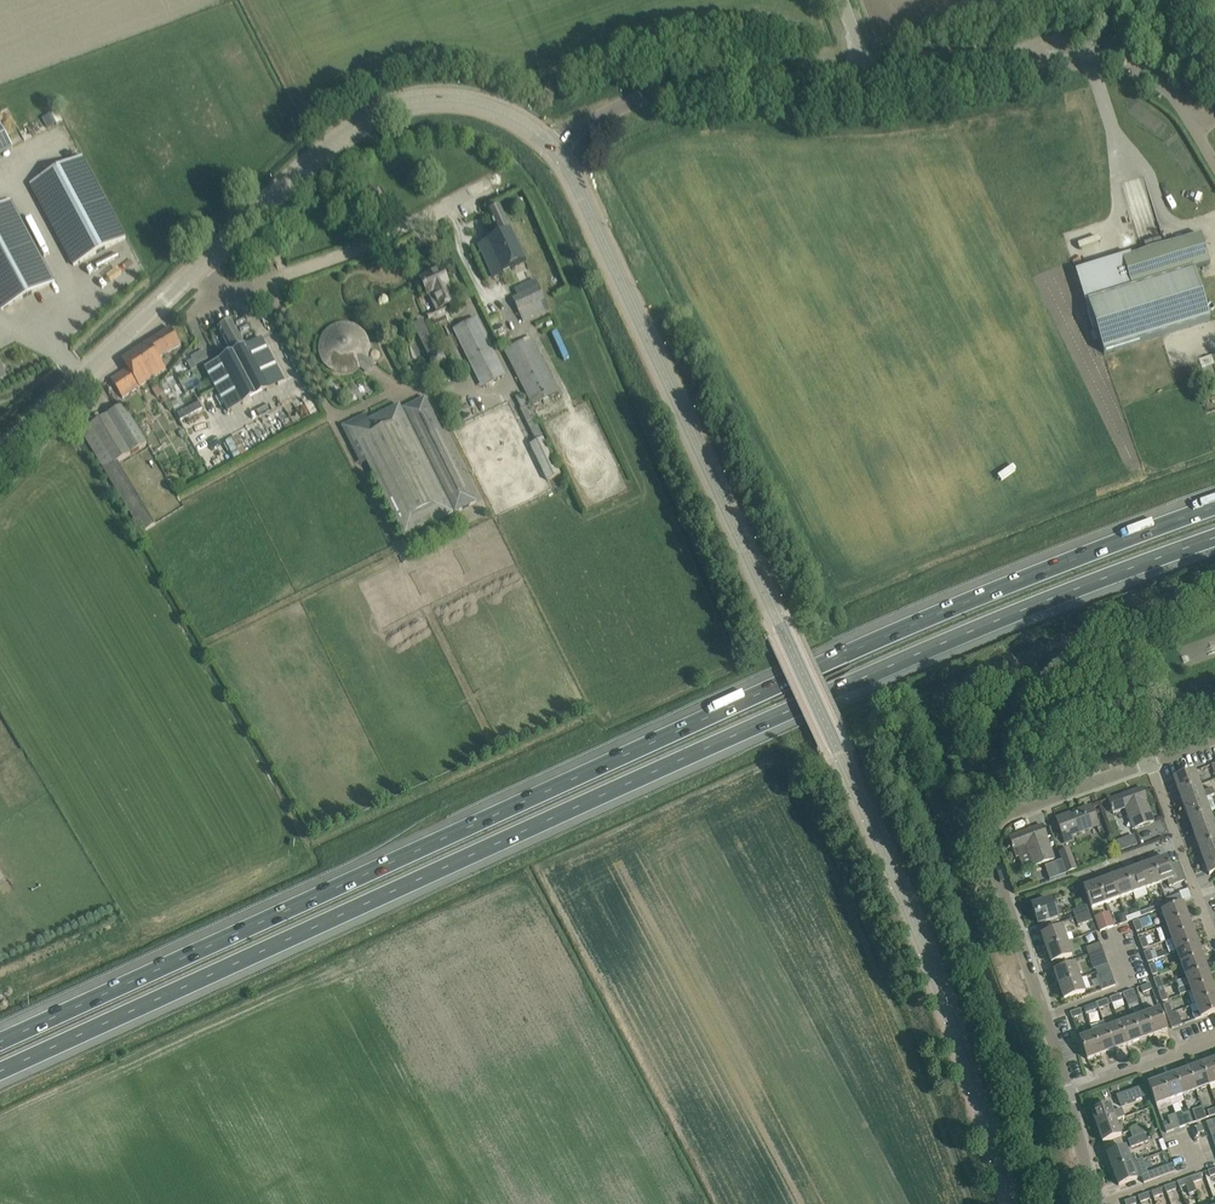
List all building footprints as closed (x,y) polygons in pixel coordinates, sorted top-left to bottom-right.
[(11,146),(0,125),(0,151),(11,146)] [(30,184),(68,254),(74,265),(126,237),(82,156),(30,184)] [(11,199),(0,205),(0,308),(1,309),(54,281),(11,199)] [(499,235),(478,245),(492,277),(526,261),(500,206),(488,212),(499,235)] [(1131,253),(1076,271),(1088,310),(1087,311),(1093,330),(1096,329),(1104,354),(1149,340),(1162,336),(1210,321),(1194,269),(1210,264),(1201,234),(1132,256),(1131,253)] [(453,303),(455,302),(448,286),(449,285),(441,269),(420,278),(428,295),(429,295),(438,314),(454,305),(453,303)] [(512,298),(523,321),(549,309),(539,286),(512,298)] [(457,328),(485,385),(505,376),(476,318),(457,328)] [(412,325),(428,357),(438,352),(422,320),(412,325)] [(211,379),(228,412),(285,381),(267,348),(261,338),(246,346),(232,321),(218,328),(232,354),(205,368),(211,379)] [(122,359),(128,368),(111,379),(123,397),(166,368),(159,358),(171,351),(181,345),(171,328),(149,341),(122,359)] [(505,348),(532,404),(558,392),(531,335),(505,348)] [(159,385),(152,390),(156,397),(164,393),(159,385)] [(515,397),(537,439),(542,437),(521,394),(515,397)] [(351,429),(405,537),(477,502),(425,398),(402,409),(400,405),(351,429)] [(198,401),(176,412),(180,419),(202,408),(198,401)] [(82,431),(105,470),(147,444),(124,405),(82,431)] [(455,417),(458,423),(471,416),(467,410),(455,417)] [(530,445),(547,480),(561,474),(544,439),(530,445)] [(105,470),(141,532),(155,524),(119,462),(105,470)] [(1174,779),(1179,793),(1200,786),(1195,771),(1174,779)] [(1179,793),(1184,807),(1212,797),(1211,796),(1214,795),(1212,788),(1202,792),(1200,786),(1179,793)] [(1130,798),(1128,793),(1109,800),(1111,807),(1111,808),(1112,811),(1113,811),(1113,813),(1126,808),(1133,829),(1154,822),(1146,801),(1147,801),(1144,793),(1130,798)] [(1189,820),(1210,813),(1214,811),(1214,807),(1212,797),(1184,807),(1189,820)] [(1072,836),(1098,826),(1091,807),(1057,819),(1066,843),(1074,840),(1072,836)] [(1210,813),(1189,820),(1194,834),(1214,827),(1214,825),(1210,813)] [(1029,831),(1009,838),(1012,845),(1011,845),(1012,849),(1013,848),(1014,850),(1017,858),(1029,853),(1034,867),(1054,859),(1047,838),(1048,838),(1043,825),(1042,826),(1044,830),(1030,835),(1029,831)] [(1194,834),(1199,848),(1214,842),(1214,827),(1194,834)] [(1204,862),(1214,858),(1214,842),(1199,848),(1204,862)] [(1070,849),(1060,853),(1067,873),(1077,869),(1070,849)] [(1167,857),(1153,863),(1160,884),(1167,881),(1169,887),(1176,884),(1185,881),(1178,863),(1170,866),(1167,857)] [(1204,862),(1209,875),(1214,873),(1214,858),(1204,862)] [(1062,860),(1045,867),(1050,880),(1067,874),(1062,860)] [(1153,863),(1139,868),(1147,888),(1160,884),(1153,863)] [(1139,868),(1126,873),(1133,893),(1147,888),(1139,868)] [(1126,873),(1112,878),(1119,898),(1133,893),(1126,873)] [(1112,878),(1098,883),(1105,904),(1119,898),(1112,878)] [(1105,904),(1098,883),(1084,888),(1092,908),(1105,904)] [(1165,899),(1167,904),(1168,907),(1183,902),(1180,894),(1165,899)] [(1032,906),(1038,924),(1057,918),(1057,917),(1062,915),(1059,907),(1054,909),(1051,900),(1032,906)] [(1073,910),(1075,918),(1090,913),(1087,906),(1085,906),(1083,900),(1076,903),(1078,909),(1073,910)] [(1167,904),(1153,908),(1155,912),(1168,907),(1167,904)] [(1162,912),(1167,925),(1188,917),(1183,904),(1162,912)] [(1153,908),(1140,913),(1141,917),(1155,912),(1153,908)] [(1090,913),(1075,918),(1078,926),(1093,921),(1090,913)] [(1095,918),(1100,932),(1107,929),(1115,926),(1110,913),(1095,918)] [(1140,913),(1126,918),(1128,922),(1141,917),(1140,913)] [(1128,922),(1126,918),(1125,914),(1119,916),(1122,924),(1128,922)] [(1133,922),(1137,932),(1142,930),(1142,929),(1153,925),(1150,916),(1133,922)] [(1167,925),(1172,938),(1193,931),(1188,917),(1167,925)] [(1042,935),(1047,949),(1068,942),(1063,928),(1053,931),(1042,935)] [(1172,938),(1177,952),(1198,944),(1193,931),(1172,938)] [(1140,940),(1143,949),(1149,947),(1145,937),(1140,940)] [(1068,942),(1047,949),(1052,963),(1073,956),(1068,942)] [(1086,948),(1089,955),(1103,950),(1101,942),(1086,948)] [(1177,952),(1182,965),(1203,957),(1198,944),(1177,952)] [(1089,955),(1092,963),(1106,957),(1103,950),(1089,955)] [(1144,953),(1148,962),(1168,955),(1166,950),(1156,953),(1155,950),(1150,952),(1150,951),(1144,953)] [(1094,969),(1095,969),(1108,964),(1106,957),(1092,963),(1094,969)] [(1182,965),(1187,978),(1208,970),(1203,957),(1182,965)] [(1054,972),(1059,985),(1080,978),(1076,964),(1054,972)] [(1108,964),(1095,969),(1096,972),(1110,968),(1109,965),(1108,964)] [(1149,966),(1153,976),(1158,973),(1155,964),(1149,966)] [(1096,972),(1098,976),(1111,971),(1110,968),(1096,972)] [(1191,991),(1212,984),(1208,970),(1187,978),(1189,986),(1178,990),(1180,995),(1191,991)] [(1097,976),(1099,983),(1113,978),(1111,971),(1098,976),(1097,976)] [(1154,979),(1158,989),(1163,987),(1160,977),(1154,979)] [(1080,978),(1059,985),(1064,1000),(1085,992),(1080,978)] [(1099,983),(1102,990),(1102,991),(1116,986),(1113,978),(1099,983)] [(1141,987),(1143,993),(1152,989),(1150,984),(1141,987)] [(1196,1005),(1214,998),(1214,991),(1212,984),(1191,991),(1196,1005)] [(1124,993),(1126,999),(1135,995),(1133,990),(1124,993)] [(1159,992),(1162,1002),(1168,1000),(1165,990),(1159,992)] [(1110,998),(1113,1004),(1114,1008),(1119,1007),(1124,1006),(1120,995),(1110,998)] [(1196,1005),(1199,1012),(1193,1014),(1195,1020),(1214,1013),(1214,998),(1196,1005)] [(1097,1003),(1099,1009),(1109,1005),(1107,1000),(1097,1003)] [(1164,1005),(1167,1015),(1173,1013),(1169,1003),(1164,1005)] [(1084,1008),(1086,1014),(1091,1012),(1092,1016),(1096,1014),(1095,1010),(1096,1010),(1094,1004),(1084,1008)] [(1070,1013),(1073,1019),(1082,1015),(1080,1009),(1070,1013)] [(1160,1009),(1146,1014),(1154,1035),(1167,1030),(1160,1009)] [(1167,1015),(1172,1029),(1183,1025),(1178,1011),(1167,1015)] [(1146,1014),(1133,1019),(1141,1040),(1154,1035),(1146,1014)] [(1133,1019),(1120,1024),(1128,1045),(1141,1040),(1133,1019)] [(1100,1031),(1093,1034),(1101,1055),(1114,1050),(1106,1029),(1104,1022),(1098,1024),(1100,1031)] [(1120,1024),(1106,1029),(1114,1050),(1128,1045),(1120,1024)] [(1101,1055),(1093,1034),(1080,1038),(1088,1059),(1101,1055)] [(1202,1065),(1210,1086),(1214,1084),(1214,1060),(1202,1065)] [(1202,1065),(1189,1069),(1196,1090),(1210,1086),(1202,1065)] [(1189,1069),(1176,1074),(1183,1095),(1196,1090),(1189,1069)] [(1176,1074),(1162,1079),(1170,1100),(1183,1095),(1176,1074)] [(1170,1100),(1162,1079),(1149,1084),(1156,1105),(1170,1100)] [(1117,1096),(1120,1104),(1135,1098),(1132,1090),(1117,1096)] [(1097,1127),(1116,1121),(1125,1117),(1122,1109),(1113,1113),(1110,1105),(1092,1112),(1097,1127)] [(1193,1111),(1195,1116),(1197,1122),(1207,1118),(1203,1107),(1193,1111)] [(1188,1110),(1175,1114),(1180,1128),(1193,1123),(1188,1110)] [(1180,1128),(1175,1114),(1167,1117),(1170,1125),(1165,1127),(1167,1133),(1180,1128)] [(1211,1136),(1214,1135),(1214,1124),(1213,1120),(1207,1122),(1209,1130),(1211,1136)] [(1116,1121),(1097,1127),(1103,1142),(1122,1135),(1116,1121)] [(1130,1131),(1132,1138),(1145,1134),(1148,1133),(1145,1125),(1130,1131)] [(1196,1127),(1198,1134),(1205,1132),(1202,1125),(1196,1127)] [(1145,1134),(1132,1138),(1128,1140),(1131,1147),(1148,1141),(1145,1134)] [(1164,1139),(1159,1140),(1163,1151),(1168,1150),(1164,1139)] [(1108,1155),(1113,1170),(1137,1162),(1134,1154),(1129,1156),(1126,1148),(1108,1155)] [(1137,1162),(1113,1170),(1119,1186),(1137,1179),(1137,1178),(1142,1177),(1144,1183),(1176,1172),(1173,1164),(1146,1174),(1144,1167),(1139,1169),(1137,1162)] [(1201,1174),(1191,1177),(1193,1183),(1194,1183),(1203,1180),(1201,1174)] [(1193,1183),(1191,1177),(1178,1182),(1180,1188),(1186,1185),(1190,1194),(1197,1191),(1194,1183),(1193,1183)] [(1165,1187),(1167,1193),(1176,1189),(1174,1184),(1165,1187)] [(1152,1192),(1154,1197),(1163,1194),(1161,1188),(1152,1192)] [(1138,1197),(1140,1202),(1150,1199),(1148,1193),(1138,1197)]
